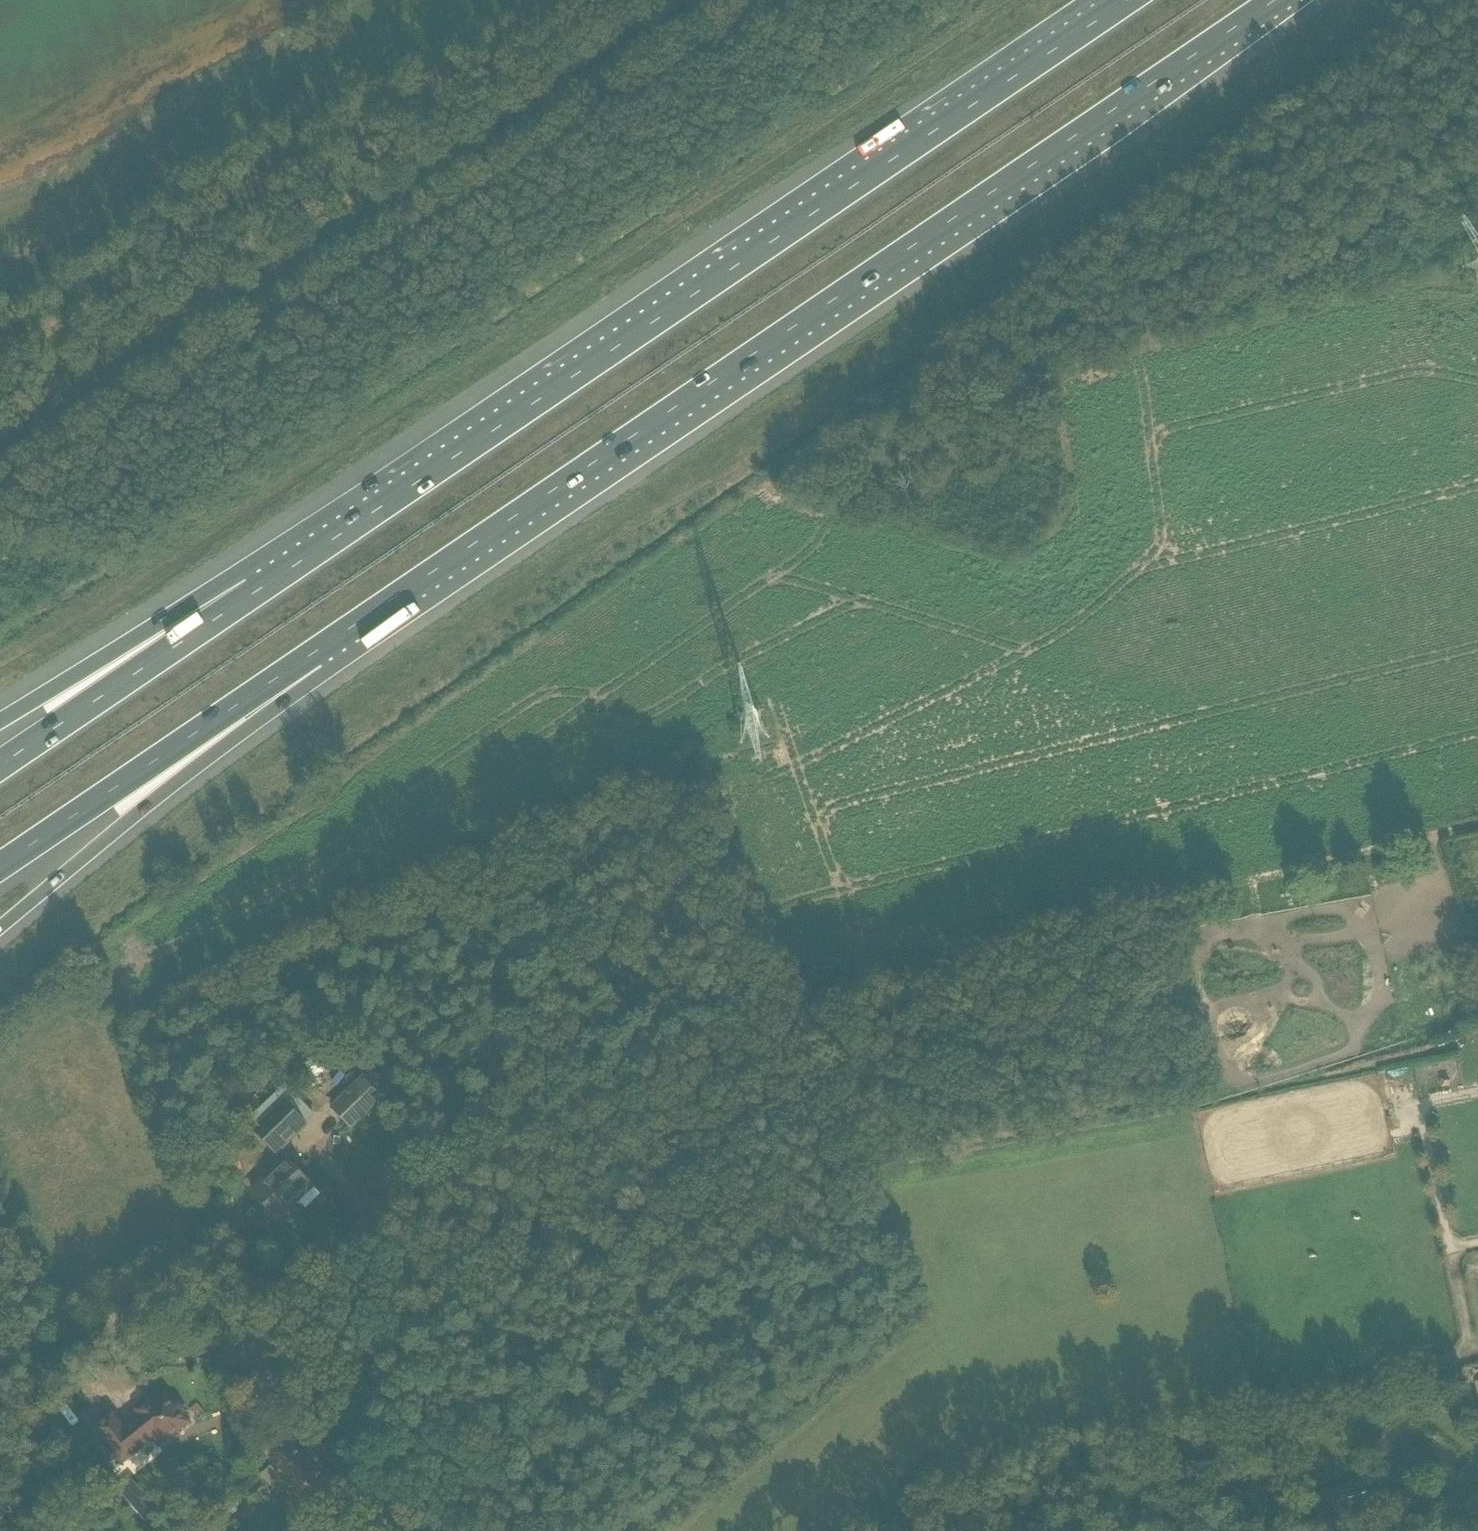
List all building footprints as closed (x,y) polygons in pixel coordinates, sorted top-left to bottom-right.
[(350,1126),(380,1096),(364,1079),(333,1108),(350,1126)] [(255,1115),(246,1124),(255,1133),(261,1129),(278,1147),(302,1124),(284,1106),(264,1124),(255,1115)] [(235,1152),(221,1157),(227,1176),(241,1172),(235,1152)] [(285,1159),(252,1191),(278,1218),(298,1199),(305,1206),(318,1193),(285,1159)] [(181,1420),(183,1418),(170,1404),(168,1406),(162,1399),(121,1434),(108,1419),(89,1436),(102,1451),(112,1463),(109,1465),(111,1467),(114,1465),(120,1472),(151,1445),(158,1452),(187,1427),(181,1420)] [(280,1478),(279,1478),(296,1496),(304,1489),(319,1475),(302,1457),(299,1459),(276,1435),(259,1451),(279,1472),(276,1475),(280,1478)] [(239,1454),(245,1467),(256,1461),(249,1448),(239,1454)]
